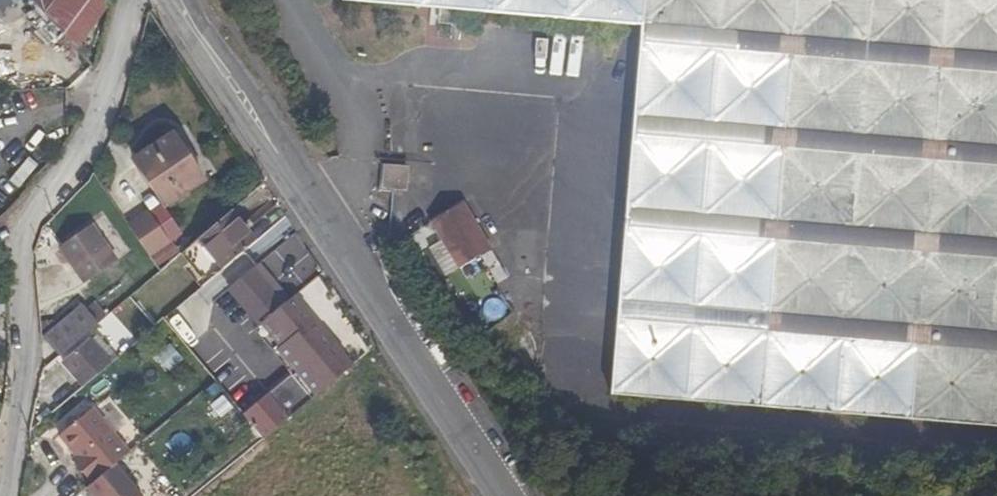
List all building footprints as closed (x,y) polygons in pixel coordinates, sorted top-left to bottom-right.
[(62,34),(85,0),(53,0),(44,14),(62,34)] [(111,0),(110,0),(85,0),(62,34),(77,50),(111,0)] [(996,427),(996,0),(341,0),(341,1),(439,9),(462,11),(639,25),(610,394),(996,427)] [(462,11),(439,9),(438,23),(460,25),(462,11)] [(133,156),(166,205),(205,180),(171,131),(133,156)] [(407,190),(409,167),(384,165),(382,188),(407,190)] [(493,249),(464,201),(432,220),(467,279),(495,262),(489,252),(493,249)] [(255,224),(248,216),(240,222),(231,211),(199,238),(224,268),(256,241),(247,230),(255,224)] [(117,259),(90,223),(58,246),(69,261),(73,267),(85,283),(117,259)] [(181,253),(193,242),(179,225),(149,251),(163,268),(181,253)] [(193,242),(181,253),(206,283),(224,268),(199,238),(193,242)] [(73,267),(69,261),(63,265),(68,272),(73,267)] [(276,309),(247,274),(221,295),(252,330),(254,328),(276,309)] [(306,305),(296,292),(290,297),(301,310),(303,308),(306,305)] [(303,308),(301,310),(290,297),(276,309),(254,328),(292,374),(312,398),(351,366),(342,354),(339,356),(320,334),(323,332),(303,308)] [(96,324),(105,317),(94,304),(85,311),(96,324)] [(85,311),(80,305),(56,324),(42,335),(59,355),(96,324),(85,311)] [(42,335),(56,324),(55,320),(40,321),(41,336),(42,335)] [(345,351),(326,329),(323,332),(320,334),(339,356),(342,354),(345,351)] [(83,385),(117,357),(97,334),(90,339),(89,338),(63,360),(83,385)] [(292,374),(243,414),(263,438),(312,398),(292,374)] [(90,407),(57,435),(74,456),(69,459),(89,483),(127,452),(90,407)]
